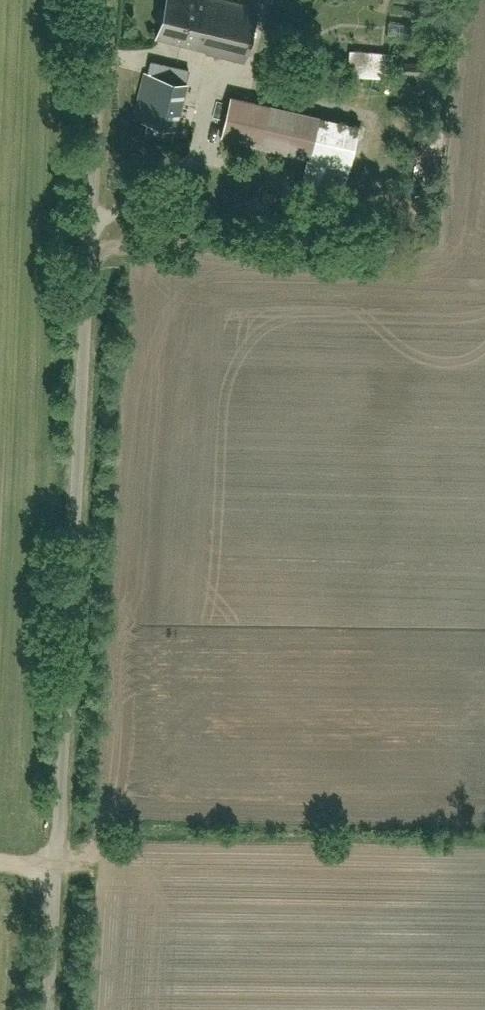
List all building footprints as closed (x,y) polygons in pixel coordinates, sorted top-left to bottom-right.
[(156,38),(245,62),(260,7),(236,0),(166,0),(156,38)] [(152,59),(134,121),(173,131),(190,69),(152,59)] [(228,99),(220,140),(315,158),(323,118),(228,99)]
